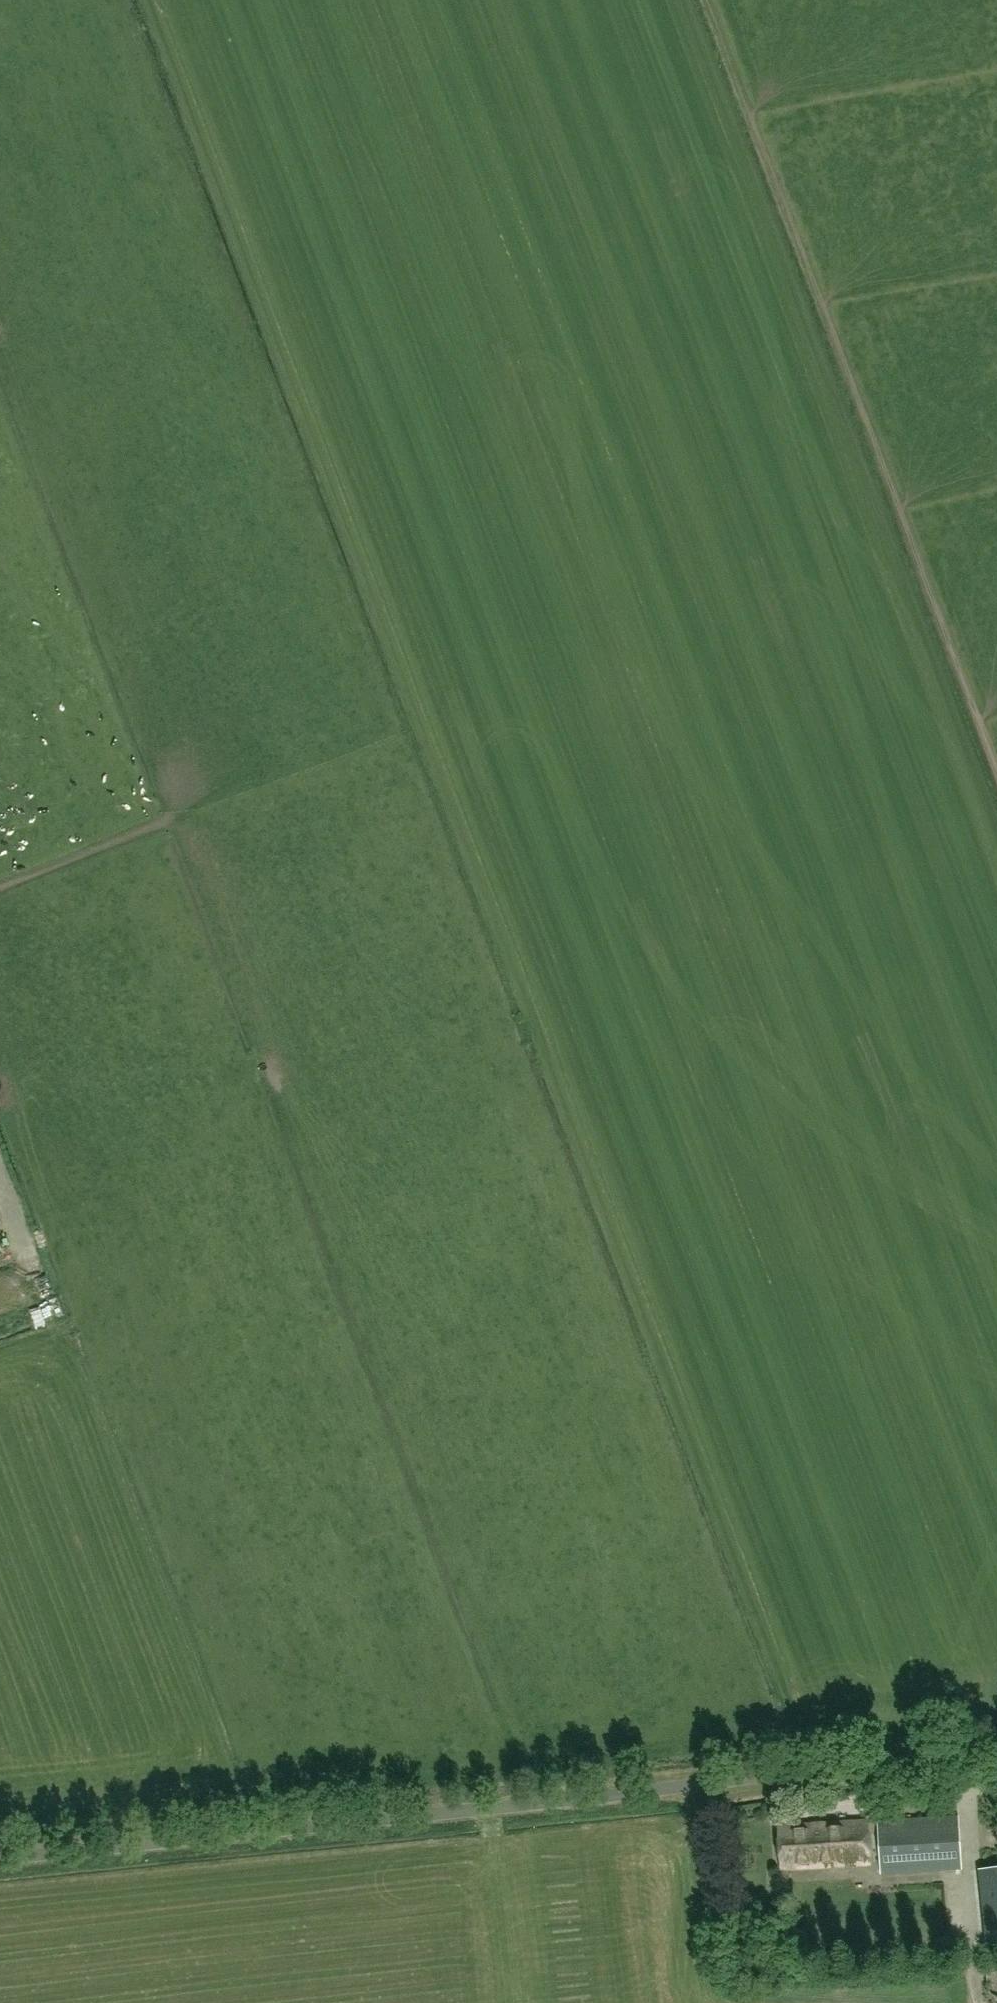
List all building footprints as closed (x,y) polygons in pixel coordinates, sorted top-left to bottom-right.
[(46,1328),(71,1316),(61,1295),(36,1307),(46,1328)] [(958,1816),(877,1821),(880,1872),(961,1867),(958,1816)] [(866,1822),(778,1827),(781,1868),(868,1862),(866,1822)] [(980,1869),(987,1946),(996,1946),(996,1867),(980,1869)]
